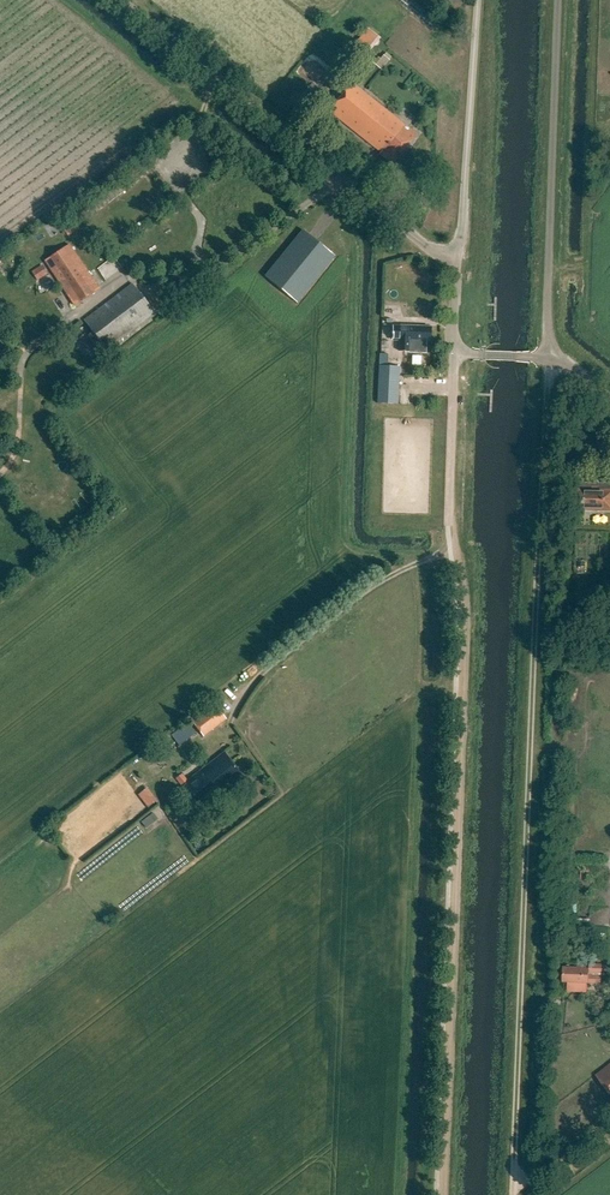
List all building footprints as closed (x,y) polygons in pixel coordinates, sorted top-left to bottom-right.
[(367,29),(349,52),(362,62),(380,39),(367,29)] [(383,69),(391,59),(384,54),(376,64),(383,69)] [(381,152),(379,155),(391,164),(415,134),(351,84),(329,111),(381,152)] [(68,237),(79,230),(71,218),(60,225),(68,237)] [(303,229),(265,275),(296,302),(334,256),(303,229)] [(70,244),(45,261),(74,305),(99,288),(70,244)] [(113,257),(97,268),(105,280),(121,269),(113,257)] [(31,271),(37,280),(48,273),(42,264),(31,271)] [(133,284),(84,320),(106,349),(155,314),(133,284)] [(432,339),(433,325),(401,324),(401,325),(396,325),(396,333),(401,334),(401,337),(401,350),(410,350),(411,338),(432,339)] [(398,405),(399,367),(378,366),(377,405),(398,405)] [(606,479),(606,483),(585,482),(585,479),(577,479),(577,491),(576,491),(576,508),(609,509),(609,480),(606,479)] [(192,723),(202,736),(224,720),(214,707),(192,723)] [(189,723),(174,734),(180,744),(195,733),(189,723)] [(189,782),(182,787),(200,811),(243,778),(224,752),(188,780),(189,782)] [(175,779),(180,786),(187,781),(181,775),(175,779)] [(158,800),(148,787),(139,794),(149,807),(158,800)] [(158,819),(154,813),(142,822),(147,828),(158,819)] [(578,930),(591,930),(591,918),(578,918),(578,930)] [(577,969),(563,968),(563,982),(600,984),(601,972),(606,973),(607,966),(589,965),(589,967),(577,967),(577,969)] [(595,1075),(609,1095),(609,1064),(595,1075)]
